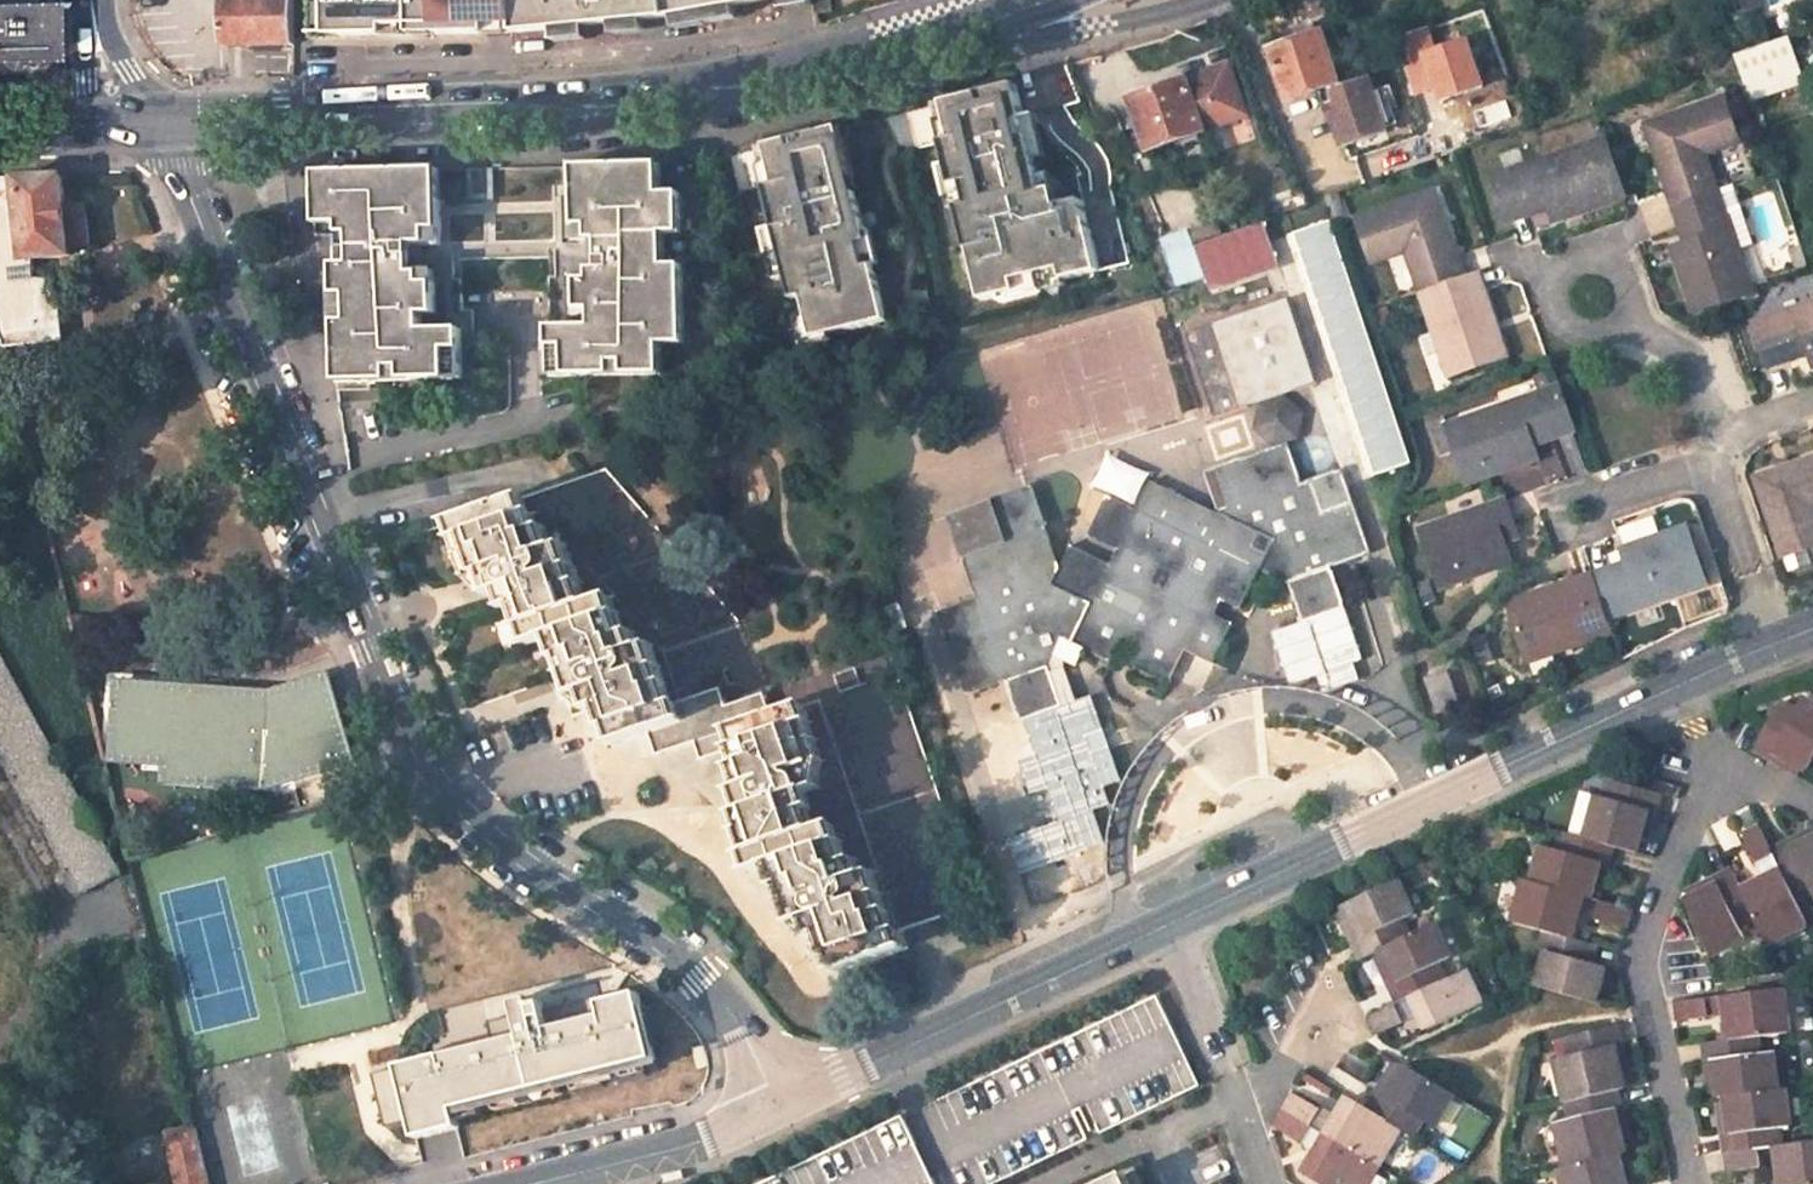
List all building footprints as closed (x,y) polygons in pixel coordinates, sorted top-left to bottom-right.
[(224,47),(263,46),(296,46),(295,0),(223,0),(224,47)] [(516,31),(515,0),(314,0),(314,35),(349,34),(410,33),(417,33),(417,26),(436,26),(436,33),(463,32),(516,31)] [(516,31),(597,22),(670,15),(754,0),(515,0),(516,31)] [(817,15),(833,13),(831,0),(816,3),(817,15)] [(1732,16),(1745,11),(1742,2),(1741,0),(1725,0),(1732,16)] [(1764,4),(1763,0),(1747,0),(1742,2),(1745,11),(1764,4)] [(9,59),(48,58),(47,1),(0,2),(0,59),(9,59)] [(1302,39),(1271,49),(1288,102),(1325,90),(1331,88),(1338,106),(1332,107),(1337,121),(1347,146),(1389,130),(1388,126),(1400,122),(1387,89),(1375,92),(1371,82),(1344,91),(1337,72),(1331,54),(1323,31),(1319,32),(1316,24),(1298,29),(1302,39)] [(1751,99),(1803,81),(1789,38),(1736,56),(1751,99)] [(1349,68),(1343,50),(1331,54),(1337,72),(1349,68)] [(1186,80),(1130,99),(1148,151),(1204,131),(1193,100),(1186,80)] [(1024,122),(1016,88),(986,95),(939,106),(944,124),(950,146),(940,148),(946,171),(951,191),(961,188),(967,208),(957,211),(967,252),(969,252),(983,301),(1017,292),(1014,281),(1070,266),(1073,277),(1097,270),(1080,200),(1055,206),(1051,188),(1040,191),(1028,140),(1021,141),(1016,124),(1024,122)] [(1325,90),(1332,107),(1338,106),(1331,88),(1325,90)] [(1204,131),(1213,128),(1203,96),(1193,100),(1204,131)] [(1724,97),(1645,124),(1674,209),(1719,193),(1705,154),(1740,142),(1724,97)] [(1332,107),(1327,109),(1333,123),(1337,121),(1332,107)] [(1028,140),(1024,122),(1016,124),(1021,141),(1028,140)] [(950,146),(944,124),(934,127),(940,148),(950,146)] [(847,136),(845,129),(796,141),(769,148),(778,186),(768,189),(799,307),(809,304),(818,342),(889,323),(875,268),(868,271),(861,245),(869,244),(866,233),(856,194),(848,196),(844,178),(851,176),(841,137),(847,136)] [(1606,140),(1493,179),(1508,223),(1528,216),(1520,195),(1541,188),(1548,209),(1553,222),(1626,197),(1606,140)] [(778,186),(769,148),(759,151),(768,189),(778,186)] [(592,167),(576,168),(579,228),(592,228),(593,242),(598,241),(598,272),(594,272),(594,282),(580,282),(581,312),(595,311),(595,329),(553,329),(554,379),(669,377),(667,352),(691,351),(689,323),(677,324),(675,302),(688,302),(686,271),(669,272),(666,237),(668,237),(668,227),(684,226),(682,197),(661,197),(660,165),(642,166),(592,167)] [(951,191),(946,171),(939,173),(950,213),(957,211),(967,208),(961,188),(951,191)] [(347,173),(317,174),(318,236),(333,235),(335,313),(337,379),(464,380),(463,333),(424,334),(423,317),(437,316),(437,287),(423,287),(422,277),(422,247),(442,246),(441,172),(410,172),(347,173)] [(63,179),(25,180),(7,180),(2,191),(0,191),(0,321),(6,348),(66,342),(60,291),(55,285),(49,281),(40,280),(35,281),(34,270),(38,267),(37,261),(71,258),(70,251),(66,208),(63,179)] [(1686,243),(1673,247),(1696,313),(1753,293),(1739,252),(1756,246),(1736,187),(1719,193),(1674,209),(1686,243)] [(1520,195),(1528,216),(1548,209),(1541,188),(1520,195)] [(1435,193),(1357,219),(1372,262),(1405,251),(1420,292),(1464,277),(1435,193)] [(70,251),(91,249),(87,207),(66,208),(70,251)] [(1343,219),(1305,229),(1370,476),(1408,466),(1343,219)] [(1222,234),(1217,222),(1189,232),(1194,244),(1222,234)] [(592,228),(579,228),(579,242),(593,242),(592,228)] [(875,268),(883,266),(874,231),(866,233),(869,244),(861,245),(868,271),(875,268)] [(1160,241),(1179,288),(1206,279),(1194,244),(1189,232),(1160,241)] [(1802,250),(1791,253),(1797,273),(1808,268),(1802,250)] [(1070,266),(1014,281),(1017,292),(1018,296),(1075,281),(1073,277),(1070,266)] [(580,272),(580,282),(594,282),(594,272),(580,272)] [(1440,349),(1449,377),(1507,357),(1478,272),(1464,277),(1420,292),(1434,332),(1440,349)] [(436,277),(422,277),(423,287),(437,287),(436,277)] [(1289,300),(1187,334),(1216,418),(1317,384),(1289,300)] [(1753,322),(1768,368),(1791,360),(1788,353),(1808,347),(1810,354),(1812,362),(1812,302),(1753,322)] [(1423,336),(1429,353),(1440,349),(1434,332),(1423,336)] [(1788,353),(1791,360),(1810,354),(1808,347),(1788,353)] [(1447,417),(1430,424),(1441,456),(1455,451),(1466,483),(1538,458),(1533,444),(1574,431),(1559,386),(1449,425),(1447,417)] [(1218,618),(1225,603),(1242,610),(1261,571),(1290,584),(1303,622),(1345,609),(1343,604),(1345,603),(1334,571),(1332,572),(1330,568),(1335,566),(1336,567),(1367,557),(1366,555),(1371,553),(1342,471),(1337,473),(1336,471),(1307,481),(1308,482),(1302,484),(1300,480),(1301,479),(1291,449),(1288,450),(1287,444),(1244,459),(1243,457),(1210,468),(1211,470),(1204,472),(1219,515),(1153,484),(1151,488),(1149,487),(1140,506),(1141,507),(1139,512),(1134,510),(1135,508),(1116,499),(1115,501),(1110,498),(1091,537),(1120,551),(1113,566),(1073,547),(1063,569),(1047,524),(1048,523),(1037,492),(1035,493),(1034,488),(1029,490),(1029,488),(996,499),(997,501),(992,502),(994,508),(993,508),(1004,539),(1005,538),(1007,544),(964,559),(966,563),(965,564),(975,592),(977,593),(979,599),(938,614),(940,619),(938,620),(950,650),(952,650),(968,696),(973,694),(973,695),(1009,683),(1023,723),(1065,707),(1051,668),(1055,658),(1063,640),(1087,651),(1115,664),(1125,642),(1138,649),(1133,661),(1174,681),(1188,653),(1217,665),(1235,626),(1218,618)] [(1754,477),(1782,558),(1812,547),(1812,456),(1792,463),(1777,469),(1754,477)] [(1789,457),(1775,462),(1777,469),(1792,463),(1789,457)] [(609,472),(452,524),(459,543),(467,539),(480,578),(484,577),(487,585),(492,597),(501,594),(508,611),(516,608),(530,647),(551,640),(559,660),(561,660),(570,684),(576,698),(586,694),(593,712),(600,709),(607,731),(611,729),(618,746),(644,738),(651,758),(696,744),(703,762),(734,751),(740,767),(735,769),(739,780),(742,791),(737,793),(744,815),(739,817),(745,833),(743,834),(751,856),(747,858),(753,874),(773,868),(781,890),(784,889),(788,899),(798,926),(810,922),(816,940),(825,937),(839,975),(907,951),(901,935),(978,907),(891,653),(767,697),(740,621),(609,472)] [(1505,501),(1422,530),(1440,586),(1512,562),(1505,542),(1499,524),(1513,520),(1505,501)] [(1505,542),(1519,537),(1513,520),(1499,524),(1505,542)] [(1706,585),(1687,528),(1624,549),(1629,562),(1594,573),(1608,618),(1706,585)] [(1608,618),(1594,573),(1510,602),(1536,677),(1560,668),(1554,652),(1612,632),(1608,618)] [(910,630),(901,604),(883,612),(892,636),(910,630)] [(1484,638),(1471,642),(1479,664),(1491,659),(1484,638)] [(1055,658),(1078,669),(1087,651),(1063,640),(1055,658)] [(77,896),(121,873),(78,795),(70,782),(0,655),(0,756),(77,896)] [(1449,669),(1426,677),(1438,714),(1462,706),(1449,669)] [(119,684),(115,737),(170,741),(167,765),(194,767),(193,784),(244,789),(245,787),(253,788),(294,775),(295,781),(348,765),(325,687),(323,680),(270,696),(272,702),(199,696),(200,691),(119,684)] [(1782,702),(1755,750),(1764,756),(1773,761),(1776,754),(1803,769),(1808,772),(1812,764),(1812,702),(1806,699),(1800,712),(1782,702)] [(114,761),(167,765),(170,741),(115,737),(114,761)] [(1773,761),(1800,776),(1803,769),(1776,754),(1773,761)] [(166,783),(193,784),(194,767),(167,765),(166,783)] [(1659,807),(1663,795),(1608,780),(1603,798),(1597,796),(1584,840),(1614,848),(1637,855),(1643,832),(1650,810),(1658,812),(1659,807)] [(1643,832),(1652,835),(1658,812),(1650,810),(1643,832)] [(1771,849),(1760,826),(1748,832),(1744,834),(1757,863),(1773,855),(1771,849)] [(1795,837),(1787,841),(1790,850),(1812,838),(1812,829),(1795,837)] [(1584,840),(1558,833),(1553,850),(1541,846),(1531,882),(1524,881),(1513,923),(1543,932),(1539,950),(1547,952),(1542,971),(1537,987),(1596,1004),(1606,968),(1588,963),(1590,954),(1592,946),(1573,941),(1580,916),(1585,896),(1591,898),(1601,863),(1609,865),(1614,848),(1584,840)] [(1790,850),(1787,841),(1771,849),(1773,855),(1781,870),(1765,877),(1741,889),(1732,869),(1715,876),(1719,886),(1692,898),(1685,901),(1713,958),(1746,942),(1740,928),(1757,920),(1769,946),(1809,927),(1797,901),(1812,894),(1812,838),(1790,850)] [(1773,855),(1757,863),(1765,877),(1781,870),(1773,855)] [(1603,889),(1609,865),(1601,863),(1591,898),(1600,900),(1603,889)] [(1706,881),(1687,890),(1692,898),(1719,886),(1715,876),(1706,881)] [(1415,915),(1399,881),(1341,908),(1342,912),(1344,912),(1358,942),(1352,944),(1361,962),(1374,957),(1380,954),(1397,985),(1390,989),(1398,1004),(1411,998),(1421,1015),(1429,1031),(1483,1005),(1466,970),(1445,980),(1438,965),(1453,958),(1436,924),(1415,934),(1407,918),(1415,915)] [(1594,919),(1600,900),(1591,898),(1585,896),(1580,916),(1594,919)] [(1627,929),(1632,909),(1600,900),(1594,919),(1627,929)] [(1338,914),(1352,944),(1358,942),(1344,912),(1342,912),(1338,914)] [(1539,950),(1533,969),(1542,971),(1547,952),(1539,950)] [(1374,957),(1390,989),(1397,985),(1380,954),(1374,957)] [(371,1072),(383,1124),(405,1119),(408,1131),(450,1121),(446,1105),(647,1058),(631,987),(588,997),(591,1012),(540,1023),(534,996),(521,999),(520,995),(504,999),(511,1032),(386,1061),(388,1068),(371,1072)] [(1788,990),(1723,998),(1726,1017),(1729,1042),(1702,1044),(1705,1062),(1713,1061),(1717,1094),(1718,1102),(1725,1102),(1730,1136),(1723,1137),(1727,1173),(1761,1169),(1759,1149),(1775,1148),(1782,1147),(1780,1129),(1793,1127),(1789,1091),(1783,1092),(1778,1053),(1763,1056),(1761,1038),(1793,1033),(1788,990)] [(1089,1141),(1077,1114),(1082,1112),(1094,1139),(1202,1088),(1159,997),(1138,1008),(1012,1066),(764,1183),(997,1183),(1089,1141)] [(1398,1004),(1406,1023),(1421,1015),(1411,998),(1398,1004)] [(1723,998),(1708,1000),(1710,1019),(1726,1017),(1723,998)] [(1708,1000),(1676,1003),(1678,1016),(1678,1023),(1710,1019),(1708,1000)] [(1398,1004),(1368,1019),(1377,1037),(1406,1023),(1398,1004)] [(1624,1044),(1619,1025),(1566,1038),(1570,1057),(1556,1060),(1571,1123),(1618,1111),(1626,1109),(1620,1086),(1626,1084),(1617,1045),(1624,1044)] [(1626,1084),(1633,1083),(1626,1054),(1624,1044),(1617,1045),(1626,1084)] [(1403,1066),(1395,1060),(1375,1093),(1384,1098),(1403,1066)] [(1706,1075),(1709,1096),(1717,1094),(1713,1061),(1705,1062),(1706,1075)] [(1403,1066),(1384,1098),(1375,1093),(1367,1108),(1349,1097),(1335,1118),(1326,1134),(1303,1173),(1321,1183),(1370,1183),(1402,1130),(1414,1137),(1424,1121),(1437,1128),(1456,1096),(1403,1066)] [(1305,1074),(1297,1091),(1337,1112),(1346,1095),(1305,1074)] [(1321,1110),(1294,1094),(1273,1128),(1301,1145),(1312,1126),(1321,1110)] [(1722,1131),(1723,1137),(1730,1136),(1725,1102),(1718,1102),(1722,1131)] [(1628,1154),(1635,1152),(1628,1117),(1626,1109),(1618,1111),(1628,1154)] [(1335,1118),(1321,1110),(1312,1126),(1326,1134),(1335,1118)] [(1621,1155),(1628,1154),(1618,1111),(1571,1123),(1557,1126),(1567,1168),(1560,1171),(1563,1183),(1628,1183),(1621,1155)] [(1094,1139),(1082,1112),(1077,1114),(1089,1141),(1094,1139)] [(1312,1126),(1301,1145),(1315,1152),(1326,1134),(1312,1126)] [(196,1131),(169,1135),(178,1183),(205,1183),(196,1131)] [(1782,1147),(1775,1148),(1778,1167),(1780,1180),(1780,1183),(1812,1183),(1812,1143),(1782,1147)] [(1759,1149),(1761,1169),(1778,1167),(1775,1148),(1759,1149)] [(1633,1171),(1628,1154),(1621,1155),(1628,1183),(1636,1183),(1633,1171)]
